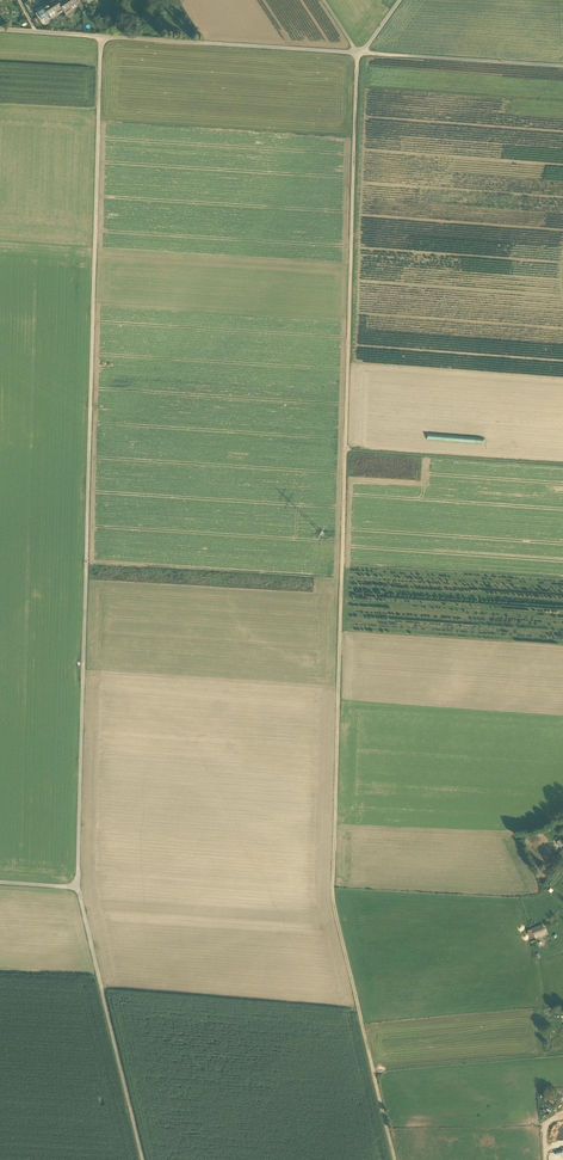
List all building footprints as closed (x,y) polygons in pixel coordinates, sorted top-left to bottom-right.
[(42,6),(44,9),(48,16),(51,19),(51,20),(51,19),(57,14),(56,12),(62,9),(57,1),(56,0),(51,0),(42,6),(42,5),(42,6)] [(57,1),(62,9),(63,11),(64,12),(70,8),(71,10),(78,6),(74,0),(58,0),(57,1)] [(84,5),(81,0),(74,0),(78,6),(79,8),(84,5)] [(38,13),(42,20),(48,16),(44,9),(37,13),(38,13)] [(174,19),(184,15),(182,11),(172,14),(174,19)] [(42,20),(38,13),(36,14),(42,25),(45,25),(50,22),(51,19),(44,23),(42,20)] [(532,929),(534,935),(545,931),(543,925),(532,929)]
